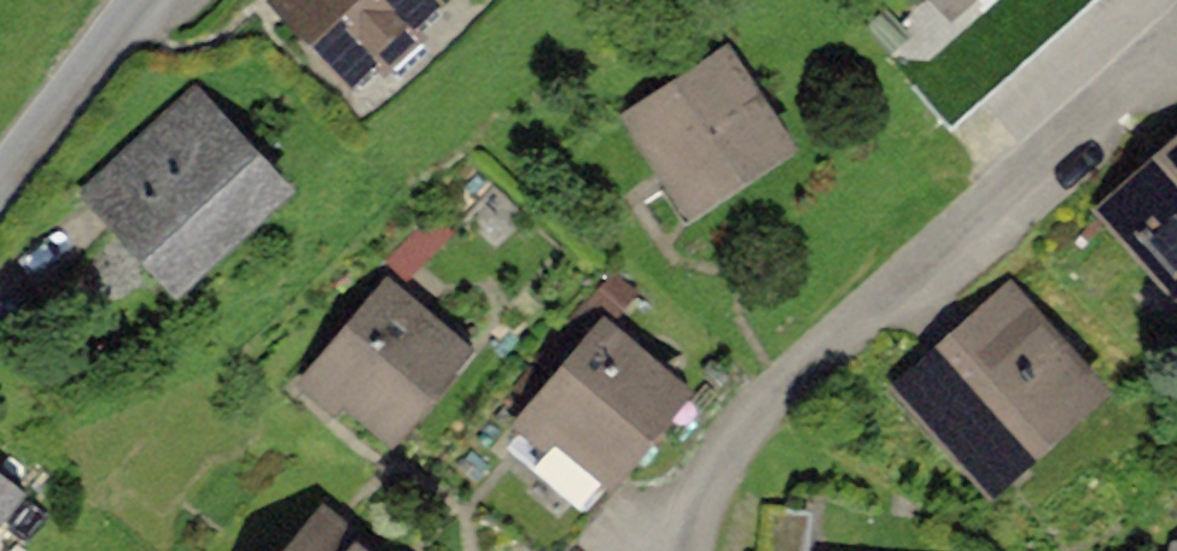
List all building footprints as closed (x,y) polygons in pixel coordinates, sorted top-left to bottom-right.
[(252,2),(322,84),(422,0),(254,0),(252,2)] [(930,21),(958,0),(914,0),(930,21)] [(723,51),(615,107),(669,211),(778,155),(723,51)] [(193,94),(74,195),(160,296),(279,196),(193,94)] [(1081,202),(1154,296),(1176,279),(1176,128),(1081,202)] [(379,444),(462,346),(381,279),(299,377),(379,444)] [(1005,285),(890,382),(980,489),(1096,392),(1005,285)] [(589,512),(679,386),(586,320),(496,447),(589,512)] [(281,550),(350,550),(310,517),(281,550)]
